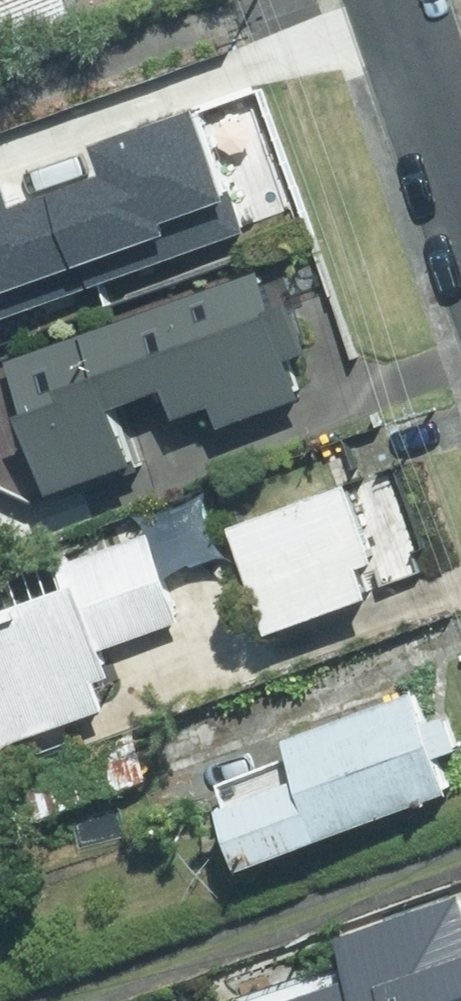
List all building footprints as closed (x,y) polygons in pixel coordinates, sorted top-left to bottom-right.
[(79,17),(72,0),(0,0),(0,48),(79,17)] [(251,102),(234,54),(154,83),(171,130),(251,102)] [(174,169),(159,127),(23,174),(43,232),(57,227),(75,278),(167,246),(171,257),(235,234),(207,157),(174,169)] [(275,303),(263,266),(17,355),(63,484),(68,483),(72,490),(143,464),(141,456),(146,455),(127,398),(174,381),(184,410),(221,397),(229,419),(307,391),(293,352),(315,344),(297,295),(275,303)] [(275,623),(376,587),(366,559),(381,554),(353,476),(237,517),(275,623)] [(0,605),(0,739),(109,701),(100,674),(115,670),(106,643),(184,617),(154,529),(62,561),(69,581),(0,605)] [(417,686),(292,731),(298,747),(220,775),(251,860),(454,786),(441,752),(460,744),(460,735),(451,709),(429,717),(417,686)] [(135,728),(28,766),(45,814),(152,776),(135,728)] [(347,927),(355,951),(239,992),(242,1000),(460,1000),(460,888),(347,927)]
